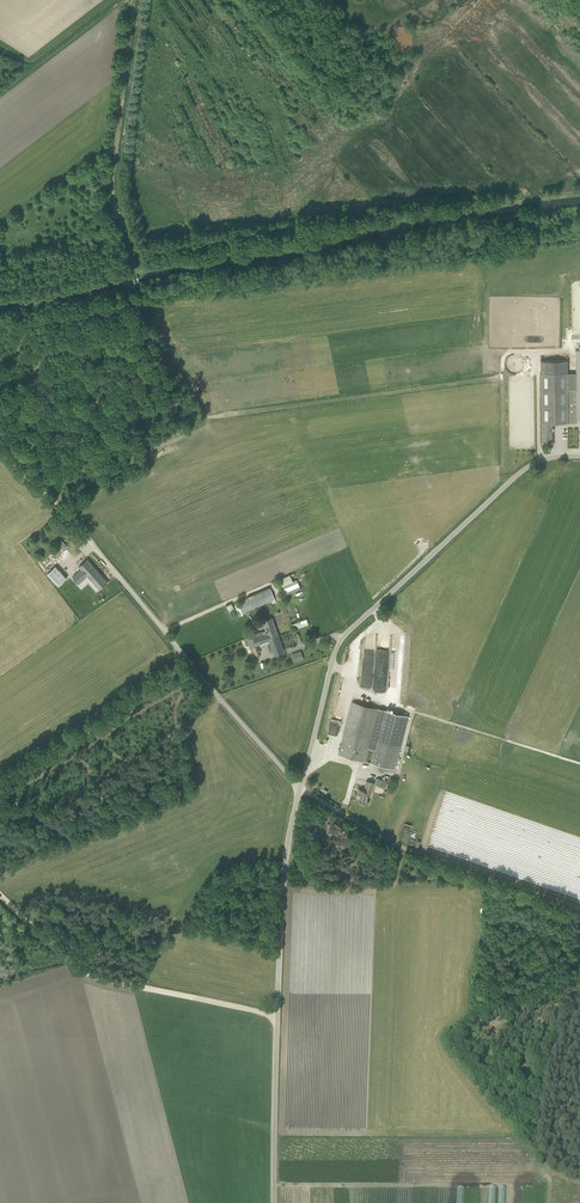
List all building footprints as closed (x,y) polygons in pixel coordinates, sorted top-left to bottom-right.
[(576,363),(576,389),(568,389),(568,373),(568,361),(565,361),(546,361),(541,361),(541,366),(541,373),(541,423),(552,423),(568,423),(568,418),(577,418),(577,419),(579,419),(579,363),(576,363)] [(182,435),(178,437),(176,432),(163,437),(167,446),(184,439),(182,435)] [(108,582),(87,559),(79,566),(82,569),(72,577),(79,584),(83,580),(95,593),(108,582)] [(58,585),(66,577),(55,566),(48,573),(58,585)] [(280,578),(283,585),(293,581),(290,574),(280,578)] [(75,594),(77,598),(87,593),(85,589),(75,594)] [(271,589),(252,597),(252,596),(248,597),(248,599),(238,603),(241,610),(239,611),(240,614),(242,613),(275,599),(271,589)] [(241,610),(238,603),(234,605),(237,612),(239,617),(242,615),(242,613),(240,614),(239,611),(241,610)] [(266,630),(261,632),(262,634),(267,633),(268,634),(271,633),(273,637),(278,635),(272,618),(259,622),(261,628),(265,627),(266,630)] [(306,618),(291,624),(293,629),(308,624),(306,618)] [(251,635),(252,638),(248,639),(251,647),(250,647),(254,658),(260,656),(256,645),(255,646),(254,645),(269,641),(271,645),(274,652),(282,649),(278,635),(273,637),(271,633),(268,634),(267,633),(262,634),(261,632),(251,635)] [(301,651),(292,654),(295,662),(304,659),(301,651)] [(379,708),(369,706),(352,701),(339,754),(365,761),(368,750),(379,708)] [(336,738),(344,707),(335,705),(327,736),(336,738)] [(394,769),(401,745),(408,716),(379,708),(368,750),(373,751),(370,762),(394,769)] [(375,785),(385,787),(387,780),(377,777),(375,785)] [(371,795),(374,783),(366,781),(364,790),(360,789),(359,792),(357,791),(355,800),(359,801),(359,803),(368,806),(369,801),(366,801),(368,794),(371,795)]
